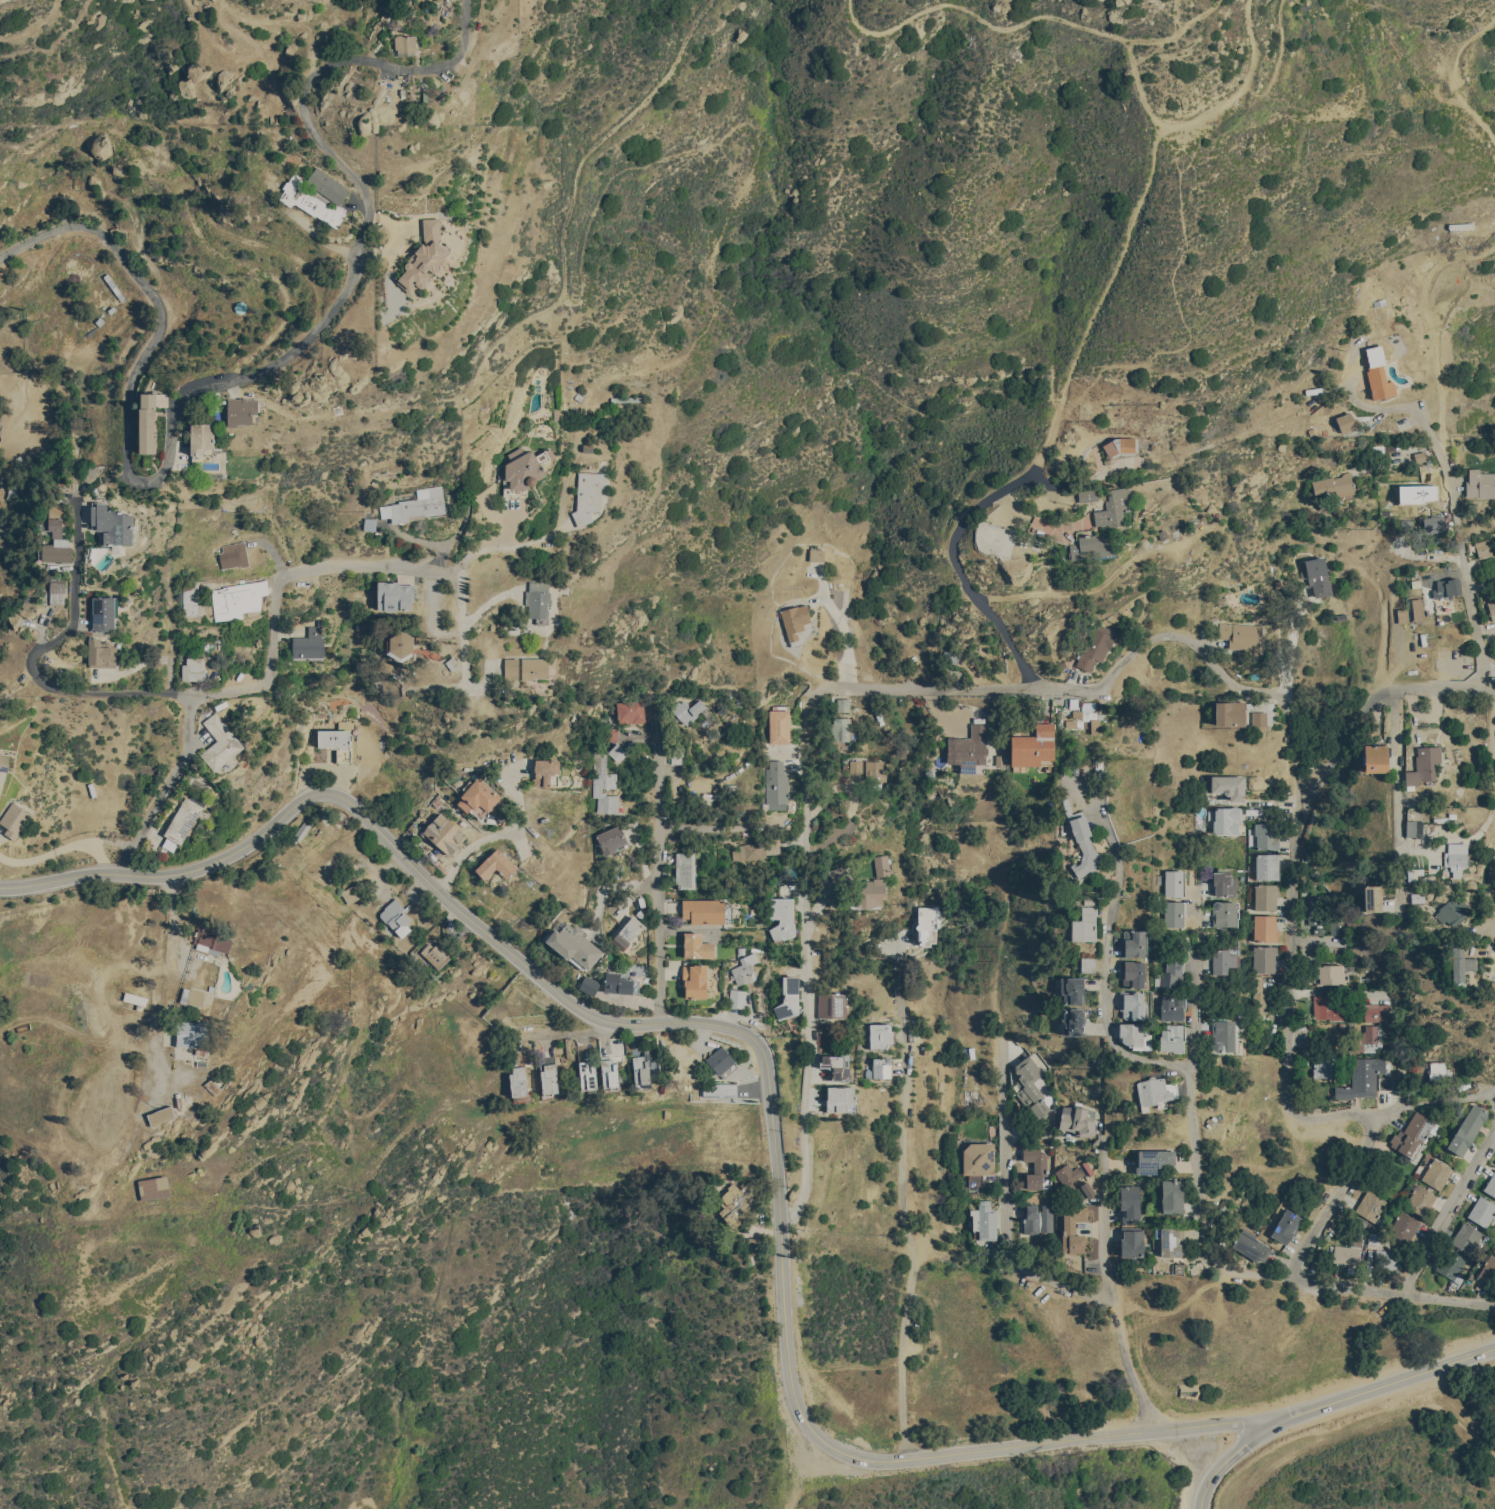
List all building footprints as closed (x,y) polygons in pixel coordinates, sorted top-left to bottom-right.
[(414,35),(393,36),(394,53),(415,52),(414,35)] [(304,183),(339,204),(349,189),(314,167),(304,183)] [(346,210),(331,201),(329,205),(303,190),(296,203),(325,220),(324,221),(335,228),(346,210)] [(421,219),(423,240),(404,264),(404,268),(394,282),(409,293),(414,288),(422,287),(430,275),(425,271),(432,271),(449,248),(440,241),(438,217),(421,219)] [(1394,395),(1392,380),(1385,381),(1380,345),(1363,347),(1370,399),(1394,395)] [(155,392),(139,392),(138,452),(154,452),(155,392)] [(226,425),(252,425),(252,414),(257,414),(257,398),(227,397),(226,425)] [(1355,427),(1348,411),(1334,417),(1340,433),(1355,427)] [(213,424),(190,424),(190,455),(205,455),(205,454),(213,454),(213,424)] [(1102,439),(1103,454),(1136,453),(1135,438),(1102,439)] [(531,448),(523,452),(520,446),(506,453),(509,460),(499,466),(513,493),(546,476),(531,448)] [(1478,472),(1478,468),(1466,468),(1466,497),(1494,497),(1494,472),(1478,472)] [(599,511),(600,487),(604,487),(604,472),(577,471),(576,511),(574,511),(574,524),(590,524),(590,510),(599,511)] [(1354,493),(1350,473),(1310,480),(1314,501),(1354,493)] [(415,488),(416,499),(388,502),(390,521),(445,514),(441,484),(415,488)] [(1104,489),(1106,509),(1092,511),(1094,527),(1123,523),(1121,507),(1130,506),(1127,486),(1104,489)] [(132,544),(133,511),(105,511),(106,503),(90,503),(90,529),(103,530),(103,544),(132,544)] [(61,517),(61,504),(45,504),(44,516),(61,517)] [(1444,531),(1444,516),(1425,517),(1425,532),(1444,531)] [(69,561),(70,538),(61,538),(61,519),(40,518),(40,530),(52,530),(51,546),(42,546),(41,560),(69,561)] [(1112,534),(1077,537),(1077,543),(1069,544),(1070,560),(1114,556),(1112,534)] [(1473,541),(1476,558),(1491,555),(1488,538),(1473,541)] [(222,569),(248,564),(243,540),(217,546),(222,569)] [(823,549),(808,548),(808,560),(823,561),(823,549)] [(1329,595),(1325,557),(1305,559),(1309,597),(1329,595)] [(1460,593),(1457,577),(1434,581),(1437,597),(1460,593)] [(261,610),(259,595),(267,594),(266,581),(210,586),(213,621),(242,618),(241,611),(261,610)] [(547,621),(549,582),(527,581),(526,620),(547,621)] [(48,604),(63,605),(64,582),(49,582),(48,604)] [(412,609),(412,582),(376,582),(376,610),(412,609)] [(181,614),(196,615),(198,583),(182,583),(181,614)] [(115,629),(114,596),(91,597),(92,630),(115,629)] [(1412,621),(1422,620),(1421,598),(1411,598),(1412,621)] [(1486,602),(1491,621),(1494,620),(1494,600),(1486,602)] [(787,641),(797,639),(794,629),(810,625),(805,603),(779,610),(787,641)] [(33,607),(33,604),(17,606),(17,612),(9,612),(9,623),(19,622),(19,618),(31,617),(31,612),(25,613),(25,608),(33,607)] [(1396,608),(1396,623),(1407,622),(1407,608),(1396,608)] [(1115,631),(1095,622),(1075,666),(1089,672),(1095,659),(1101,662),(1115,631)] [(1216,638),(1228,639),(1228,651),(1259,652),(1260,624),(1217,623),(1216,638)] [(322,625),(307,626),(307,636),(291,636),(291,658),(322,657),(322,625)] [(412,634),(388,634),(388,658),(412,658),(412,634)] [(116,666),(115,646),(99,646),(99,638),(87,638),(87,667),(116,666)] [(204,680),(203,657),(182,657),(182,680),(204,680)] [(547,679),(547,658),(504,657),(504,679),(547,679)] [(686,725),(681,720),(670,707),(678,700),(680,702),(684,699),(690,706),(700,698),(708,709),(702,714),(700,710),(697,713),(698,715),(686,725)] [(850,711),(837,711),(837,698),(850,698),(850,711)] [(643,699),(645,721),(641,721),(642,722),(636,723),(635,722),(618,723),(616,701),(643,699)] [(1215,702),(1245,701),(1245,725),(1215,725),(1215,702)] [(770,743),(769,710),(772,710),(772,705),(788,704),(790,743),(770,743)] [(1066,727),(1066,719),(1072,719),(1072,718),(1072,710),(1082,710),(1082,712),(1095,712),(1097,713),(1097,718),(1099,718),(1099,734),(1091,734),(1091,727),(1066,727)] [(200,754),(217,740),(202,722),(215,711),(244,747),(214,772),(200,754)] [(1252,711),(1267,711),(1266,725),(1252,725),(1252,711)] [(833,741),(833,717),(849,717),(850,741),(833,741)] [(986,746),(987,746),(987,755),(986,755),(986,764),(975,764),(975,773),(959,773),(960,763),(948,763),(948,754),(947,754),(947,746),(948,746),(948,737),(971,737),(971,723),(987,723),(986,746)] [(1011,736),(1036,736),(1036,723),(1054,723),(1054,759),(1053,759),(1052,764),(1040,764),(1040,765),(1011,765),(1011,736)] [(617,741),(601,741),(601,727),(617,727),(617,741)] [(318,730),(318,748),(337,748),(337,763),(351,763),(351,730),(318,730)] [(608,751),(617,742),(628,753),(618,762),(608,751)] [(1388,744),(1388,772),(1365,772),(1365,764),(1362,764),(1362,747),(1364,747),(1364,745),(1388,744)] [(1441,762),(1435,763),(1436,780),(1419,781),(1419,784),(1414,785),(1414,789),(1407,790),(1407,785),(1406,785),(1405,771),(1416,770),(1415,747),(1440,746),(1441,762)] [(671,747),(683,747),(683,755),(681,755),(682,763),(671,763),(671,747)] [(594,750),(607,751),(606,772),(616,773),(616,787),(609,787),(609,789),(605,789),(605,787),(602,787),(602,792),(606,792),(606,794),(619,795),(618,812),(597,811),(597,797),(592,797),(594,750)] [(8,771),(0,770),(0,753),(10,755),(8,771)] [(535,759),(559,760),(559,768),(560,768),(560,774),(558,774),(558,785),(550,785),(550,786),(533,786),(535,759)] [(861,759),(848,760),(849,773),(861,773),(861,759)] [(1102,759),(1104,780),(1096,781),(1095,759),(1102,759)] [(769,760),(784,760),(784,772),(789,772),(789,802),(786,802),(786,809),(768,809),(768,802),(766,802),(766,769),(769,769),(769,760)] [(882,773),(886,773),(886,781),(882,781),(882,783),(881,783),(881,790),(874,790),(874,783),(866,783),(866,760),(883,760),(882,773)] [(501,797),(480,820),(469,810),(467,812),(457,803),(462,797),(460,796),(477,776),(501,797)] [(1244,776),(1244,802),(1229,801),(1229,796),(1226,796),(1223,792),(1222,792),(1222,794),(1216,794),(1216,792),(1211,792),(1211,776),(1244,776)] [(181,844),(178,843),(173,852),(162,845),(167,836),(163,834),(185,796),(203,807),(181,844)] [(8,828),(0,823),(0,820),(12,802),(31,815),(15,840),(4,833),(8,828)] [(1213,834),(1213,827),(1210,827),(1210,820),(1209,820),(1208,810),(1215,810),(1215,808),(1242,807),(1242,821),(1238,821),(1238,834),(1213,834)] [(1079,878),(1070,865),(1074,862),(1076,865),(1080,863),(1083,852),(1079,840),(1076,841),(1074,834),(1073,834),(1071,829),(1072,828),(1067,815),(1082,811),(1083,815),(1085,814),(1091,834),(1090,834),(1094,841),(1091,843),(1096,851),(1100,853),(1096,872),(1090,870),(1079,878)] [(423,832),(434,819),(440,825),(446,819),(445,819),(447,817),(461,829),(454,837),(460,842),(449,855),(423,832)] [(1406,820),(1422,820),(1422,836),(1405,836),(1406,820)] [(1256,835),(1255,835),(1255,823),(1278,823),(1278,849),(1256,849),(1256,835)] [(619,824),(628,844),(603,855),(602,852),(603,851),(596,835),(619,824)] [(765,841),(766,854),(763,857),(745,859),(745,858),(741,859),(739,845),(743,844),(743,843),(765,841)] [(1444,852),(1448,852),(1448,843),(1467,843),(1467,866),(1461,866),(1461,877),(1452,877),(1452,870),(1450,870),(1450,867),(1452,867),(1452,866),(1444,866),(1444,852)] [(475,862),(487,850),(490,854),(500,844),(507,851),(504,854),(517,867),(506,878),(496,867),(492,871),(485,871),(475,862)] [(676,889),(675,853),(694,852),(695,888),(676,889)] [(873,856),(887,854),(890,875),(876,877),(873,856)] [(1256,854),(1279,854),(1279,879),(1256,879),(1256,854)] [(1406,868),(1406,881),(1416,880),(1416,874),(1422,874),(1422,868),(1406,868)] [(1236,896),(1225,896),(1225,895),(1213,895),(1213,872),(1217,872),(1217,869),(1230,869),(1230,875),(1231,875),(1231,877),(1237,877),(1237,886),(1235,886),(1236,896)] [(1165,871),(1184,871),(1184,897),(1164,896),(1165,871)] [(873,879),(873,878),(885,878),(885,896),(882,896),(882,905),(881,905),(881,907),(851,908),(851,905),(849,905),(849,885),(858,885),(857,880),(873,879)] [(359,882),(366,895),(348,904),(341,892),(359,882)] [(1256,884),(1279,885),(1279,889),(1280,889),(1280,896),(1277,896),(1276,911),(1255,910),(1256,884)] [(1381,911),(1364,911),(1364,896),(1362,896),(1362,886),(1364,886),(1364,885),(1381,885),(1381,911)] [(1314,934),(1314,928),(1316,928),(1316,925),(1309,925),(1308,904),(1309,904),(1309,896),(1324,895),(1324,925),(1323,925),(1323,934),(1314,934)] [(386,908),(385,907),(395,897),(405,908),(399,913),(401,915),(404,912),(411,920),(407,924),(411,929),(402,937),(401,936),(401,937),(387,921),(386,922),(380,916),(380,913),(386,908)] [(794,899),(795,899),(795,935),(774,941),(767,929),(778,924),(780,919),(770,918),(769,897),(794,897),(794,899)] [(1452,897),(1457,903),(1462,899),(1470,908),(1464,913),(1466,915),(1463,917),(1464,918),(1460,922),(1459,921),(1453,926),(1452,925),(1451,925),(1446,920),(1442,923),(1435,914),(1440,910),(1438,909),(1452,897)] [(682,900),(727,900),(727,905),(732,908),(732,915),(727,918),(727,922),(691,924),(691,918),(682,918),(682,900)] [(1236,901),(1236,926),(1213,926),(1213,904),(1215,901),(1236,901)] [(1164,922),(1163,922),(1163,913),(1164,913),(1164,902),(1184,902),(1184,927),(1164,927),(1164,922)] [(1071,941),(1071,920),(1081,920),(1081,906),(1096,906),(1096,941),(1071,941)] [(936,943),(930,943),(930,946),(921,946),(921,944),(919,944),(919,940),(918,940),(918,929),(917,929),(916,929),(916,927),(916,925),(918,924),(918,907),(937,907),(936,943)] [(644,925),(621,951),(609,941),(633,915),(644,925)] [(1276,915),(1276,928),(1279,929),(1279,937),(1278,937),(1278,942),(1254,941),(1255,915),(1276,915)] [(1331,920),(1343,920),(1343,934),(1331,934),(1331,920)] [(603,951),(588,969),(571,955),(568,959),(545,940),(555,928),(559,932),(562,927),(563,926),(564,926),(567,922),(572,926),(575,923),(584,930),(581,933),(603,951)] [(233,939),(229,953),(221,950),(219,955),(196,948),(197,944),(193,943),(195,935),(196,936),(198,928),(233,939)] [(1126,929),(1133,929),(1133,931),(1146,931),(1146,956),(1120,957),(1120,938),(1123,938),(1123,932),(1126,929)] [(683,932),(702,932),(702,942),(714,942),(714,943),(716,943),(716,956),(714,956),(714,957),(683,957),(683,932)] [(429,942),(434,946),(437,943),(450,956),(438,969),(420,951),(429,942)] [(1453,962),(1448,962),(1448,955),(1452,955),(1452,945),(1464,945),(1464,958),(1477,957),(1477,970),(1464,970),(1464,982),(1453,982),(1453,962)] [(1278,946),(1278,951),(1278,959),(1276,959),(1276,963),(1275,963),(1275,966),(1276,966),(1276,969),(1275,969),(1275,973),(1253,972),(1254,954),(1253,954),(1253,949),(1254,949),(1254,946),(1278,946)] [(1212,949),(1229,949),(1229,954),(1236,954),(1236,967),(1227,967),(1227,974),(1212,974),(1212,949)] [(742,964),(739,959),(754,951),(758,960),(750,964),(756,976),(755,979),(751,981),(750,979),(738,985),(734,978),(732,979),(730,975),(733,974),(731,969),(742,964)] [(1096,957),(1096,973),(1081,973),(1081,957),(1096,957)] [(1166,959),(1184,961),(1181,990),(1159,988),(1159,986),(1155,986),(1156,972),(1161,972),(1161,971),(1165,972),(1166,959)] [(1146,987),(1125,988),(1123,985),(1123,978),(1120,978),(1120,960),(1125,960),(1125,961),(1133,961),(1133,962),(1146,962),(1146,987)] [(685,998),(685,989),(684,989),(684,981),(682,981),(682,965),(690,965),(690,966),(694,965),(694,964),(698,964),(698,963),(701,963),(701,965),(709,964),(709,976),(707,976),(707,981),(706,981),(706,998),(685,998)] [(1357,973),(1347,973),(1347,975),(1348,975),(1348,984),(1316,984),(1316,966),(1357,965),(1357,973)] [(604,992),(605,972),(620,972),(620,978),(633,979),(632,993),(604,992)] [(600,983),(593,996),(578,988),(585,975),(600,983)] [(1262,993),(1270,993),(1270,1004),(1272,1004),(1272,1012),(1251,1012),(1252,975),(1262,975),(1262,993)] [(778,1020),(773,1007),(783,1002),(785,993),(783,993),(783,976),(799,976),(799,1013),(778,1020)] [(1060,978),(1084,977),(1084,996),(1085,1001),(1083,1002),(1083,1004),(1064,1004),(1064,1003),(1062,1003),(1062,994),(1060,994),(1060,978)] [(203,1005),(188,1003),(188,1004),(187,1008),(181,1007),(182,1004),(179,1004),(185,984),(191,985),(190,988),(205,991),(203,1005)] [(744,1008),(728,1006),(730,988),(746,990),(744,1008)] [(148,997),(147,1002),(147,1001),(145,1006),(123,1000),(125,991),(148,997)] [(1143,1004),(1146,1004),(1145,1019),(1125,1019),(1122,1017),(1123,1010),(1119,1010),(1120,992),(1143,992),(1143,1004)] [(818,993),(847,993),(847,1005),(845,1005),(845,1017),(818,1017),(818,993)] [(1160,1020),(1160,1005),(1163,1005),(1163,993),(1183,993),(1182,1020),(1160,1020)] [(1339,995),(1339,1007),(1340,1007),(1344,1010),(1344,1019),(1332,1019),(1332,1018),(1314,1018),(1313,995),(1339,995)] [(1378,1003),(1378,1004),(1388,1004),(1388,1019),(1364,1019),(1364,1003),(1378,1003)] [(1061,1019),(1062,1019),(1062,1009),(1064,1009),(1064,1008),(1083,1008),(1083,1010),(1085,1011),(1084,1035),(1061,1035),(1061,1019)] [(1234,1051),(1215,1051),(1212,1048),(1212,1043),(1214,1041),(1214,1035),(1212,1035),(1212,1019),(1234,1019),(1234,1051)] [(177,1021),(208,1022),(207,1047),(177,1046),(177,1021)] [(1143,1023),(1143,1036),(1145,1036),(1145,1050),(1132,1049),(1132,1046),(1127,1046),(1122,1041),(1122,1037),(1119,1037),(1119,1023),(1122,1023),(1122,1022),(1143,1023)] [(1159,1050),(1160,1035),(1161,1035),(1161,1023),(1183,1024),(1183,1025),(1185,1025),(1185,1040),(1182,1040),(1182,1050),(1159,1050)] [(1382,1043),(1382,1051),(1363,1052),(1363,1050),(1352,1050),(1352,1036),(1362,1036),(1362,1031),(1365,1031),(1365,1024),(1377,1024),(1377,1026),(1381,1026),(1382,1043)] [(735,1060),(719,1075),(705,1060),(721,1045),(735,1060)] [(841,1055),(841,1053),(850,1054),(850,1073),(845,1078),(841,1078),(841,1080),(831,1080),(831,1070),(828,1067),(820,1067),(820,1061),(822,1061),(822,1055),(841,1055)] [(1044,1073),(1033,1081),(1044,1095),(1041,1098),(1049,1108),(1035,1119),(1016,1093),(1025,1086),(1017,1077),(1019,1076),(1015,1071),(1015,1065),(1029,1054),(1044,1073)] [(1335,1077),(1313,1077),(1313,1067),(1315,1067),(1315,1057),(1321,1056),(1321,1054),(1335,1054),(1335,1077)] [(645,1055),(645,1060),(648,1060),(651,1083),(649,1083),(649,1086),(642,1086),(642,1084),(635,1084),(632,1056),(645,1055)] [(891,1077),(884,1077),(884,1079),(879,1079),(879,1077),(867,1077),(867,1069),(873,1069),(873,1057),(890,1057),(891,1077)] [(1377,1097),(1350,1097),(1350,1099),(1334,1099),(1334,1086),(1351,1086),(1351,1065),(1359,1065),(1359,1057),(1386,1057),(1386,1073),(1377,1073),(1377,1097)] [(613,1058),(613,1063),(616,1063),(619,1086),(618,1086),(618,1088),(610,1089),(610,1087),(603,1087),(600,1059),(613,1058)] [(591,1060),(591,1065),(595,1065),(597,1088),(596,1088),(596,1090),(589,1091),(588,1089),(582,1089),(579,1061),(591,1060)] [(1429,1061),(1446,1060),(1446,1067),(1454,1066),(1454,1075),(1446,1076),(1446,1079),(1435,1079),(1435,1082),(1429,1083),(1428,1072),(1430,1072),(1429,1061)] [(559,1092),(552,1092),(552,1095),(545,1096),(544,1093),(543,1093),(540,1070),(544,1070),(543,1064),(556,1063),(559,1092)] [(528,1095),(512,1097),(509,1073),(513,1073),(512,1067),(524,1066),(528,1095)] [(1392,1076),(1392,1089),(1379,1090),(1378,1076),(1392,1076)] [(1166,1091),(1172,1090),(1173,1098),(1165,1100),(1166,1107),(1158,1108),(1156,1101),(1154,1102),(1155,1103),(1148,1105),(1148,1109),(1141,1110),(1136,1082),(1164,1077),(1166,1091)] [(737,1101),(735,1101),(735,1096),(703,1096),(703,1083),(737,1083),(737,1101)] [(855,1086),(855,1095),(856,1095),(856,1099),(855,1099),(855,1103),(856,1103),(857,1112),(847,1112),(847,1111),(827,1111),(827,1099),(828,1099),(828,1086),(855,1086)] [(1473,1102),(1483,1108),(1484,1107),(1487,1109),(1486,1110),(1489,1112),(1487,1115),(1487,1116),(1484,1121),(1484,1120),(1461,1156),(1446,1147),(1473,1102)] [(1058,1127),(1063,1106),(1073,1106),(1074,1103),(1077,1104),(1076,1106),(1088,1109),(1086,1115),(1095,1117),(1095,1136),(1079,1136),(1079,1135),(1077,1135),(1071,1131),(1058,1127)] [(171,1105),(176,1119),(152,1127),(147,1114),(171,1105)] [(1416,1110),(1440,1125),(1435,1134),(1429,1131),(1427,1135),(1428,1135),(1426,1137),(1427,1138),(1425,1142),(1423,1141),(1422,1143),(1424,1144),(1414,1159),(1390,1144),(1392,1142),(1389,1140),(1394,1133),(1397,1134),(1400,1129),(1403,1131),(1416,1110)] [(994,1142),(994,1174),(983,1174),(983,1186),(969,1186),(969,1174),(963,1174),(963,1149),(970,1142),(994,1142)] [(1047,1175),(1042,1175),(1042,1188),(1026,1188),(1026,1173),(1034,1173),(1034,1161),(1023,1161),(1023,1146),(1040,1146),(1041,1152),(1046,1151),(1047,1175)] [(1174,1151),(1174,1160),(1166,1160),(1159,1166),(1160,1174),(1136,1173),(1136,1150),(1174,1151)] [(1429,1165),(1428,1165),(1433,1156),(1453,1169),(1440,1190),(1432,1185),(1431,1187),(1428,1185),(1429,1184),(1421,1178),(1429,1165)] [(1072,1170),(1077,1166),(1082,1174),(1064,1186),(1054,1171),(1068,1162),(1072,1170)] [(1494,1172),(1494,1170),(1494,1197),(1483,1189),(1491,1176),(1484,1172),(1487,1167),(1494,1172)] [(170,1196),(141,1201),(138,1180),(167,1175),(170,1196)] [(1413,1192),(1407,1188),(1411,1181),(1409,1180),(1412,1176),(1418,1180),(1417,1183),(1437,1195),(1424,1216),(1405,1205),(1413,1192)] [(719,1212),(724,1208),(720,1204),(724,1201),(721,1198),(721,1197),(722,1195),(729,1189),(727,1187),(733,1182),(736,1185),(737,1185),(739,1188),(741,1187),(740,1185),(743,1182),(744,1184),(750,1179),(764,1195),(748,1210),(749,1212),(739,1221),(740,1222),(733,1228),(719,1212)] [(1095,1193),(1088,1198),(1087,1196),(1081,1200),(1073,1187),(1085,1179),(1086,1181),(1087,1180),(1095,1193)] [(1180,1180),(1180,1181),(1182,1181),(1182,1188),(1183,1188),(1183,1199),(1183,1207),(1184,1207),(1184,1212),(1163,1212),(1163,1208),(1162,1208),(1162,1203),(1161,1203),(1161,1194),(1162,1194),(1162,1180),(1180,1180)] [(1140,1216),(1140,1221),(1122,1221),(1122,1209),(1121,1209),(1120,1185),(1140,1185),(1140,1216)] [(1387,1201),(1379,1214),(1378,1217),(1382,1220),(1379,1225),(1355,1210),(1368,1189),(1387,1201)] [(1480,1194),(1494,1203),(1494,1215),(1494,1214),(1486,1227),(1467,1215),(1480,1194)] [(990,1204),(991,1211),(997,1211),(997,1239),(977,1239),(977,1231),(973,1231),(973,1214),(970,1214),(970,1209),(979,1209),(979,1205),(990,1204)] [(1040,1231),(1040,1233),(1024,1233),(1023,1204),(1037,1204),(1037,1210),(1042,1210),(1042,1204),(1053,1204),(1053,1231),(1040,1231)] [(1062,1231),(1063,1231),(1063,1212),(1072,1212),(1072,1206),(1087,1206),(1087,1220),(1076,1220),(1076,1234),(1084,1234),(1084,1252),(1062,1252),(1062,1231)] [(1270,1234),(1287,1207),(1303,1217),(1296,1229),(1298,1230),(1295,1235),(1292,1234),(1286,1244),(1270,1234)] [(1421,1222),(1408,1243),(1389,1231),(1397,1218),(1396,1217),(1398,1215),(1402,1210),(1421,1222)] [(1482,1232),(1470,1253),(1451,1242),(1464,1221),(1482,1232)] [(1185,1256),(1161,1256),(1161,1237),(1156,1237),(1156,1228),(1160,1228),(1160,1227),(1175,1227),(1175,1226),(1179,1226),(1185,1226),(1185,1256)] [(1121,1256),(1121,1227),(1143,1227),(1144,1256),(1121,1256)] [(1272,1248),(1264,1261),(1259,1258),(1256,1263),(1242,1253),(1242,1252),(1231,1245),(1234,1241),(1233,1241),(1235,1238),(1235,1239),(1243,1227),(1256,1235),(1255,1237),(1272,1248)] [(1351,1246),(1352,1230),(1363,1231),(1362,1248),(1359,1247),(1358,1264),(1333,1261),(1333,1260),(1329,1260),(1330,1245),(1335,1246),(1335,1244),(1351,1246)] [(1387,1233),(1387,1242),(1379,1242),(1379,1244),(1369,1243),(1369,1232),(1387,1233)] [(767,1239),(766,1249),(748,1248),(749,1237),(767,1239)] [(1448,1247),(1459,1254),(1460,1253),(1466,1257),(1465,1258),(1466,1259),(1458,1272),(1459,1272),(1458,1275),(1464,1278),(1460,1284),(1443,1273),(1442,1274),(1437,1271),(1437,1270),(1434,1268),(1448,1247)] [(1401,1251),(1399,1268),(1375,1266),(1376,1255),(1374,1255),(1375,1250),(1376,1250),(1376,1249),(1401,1251)] [(1490,1255),(1494,1258),(1494,1287),(1477,1276),(1490,1255)]
